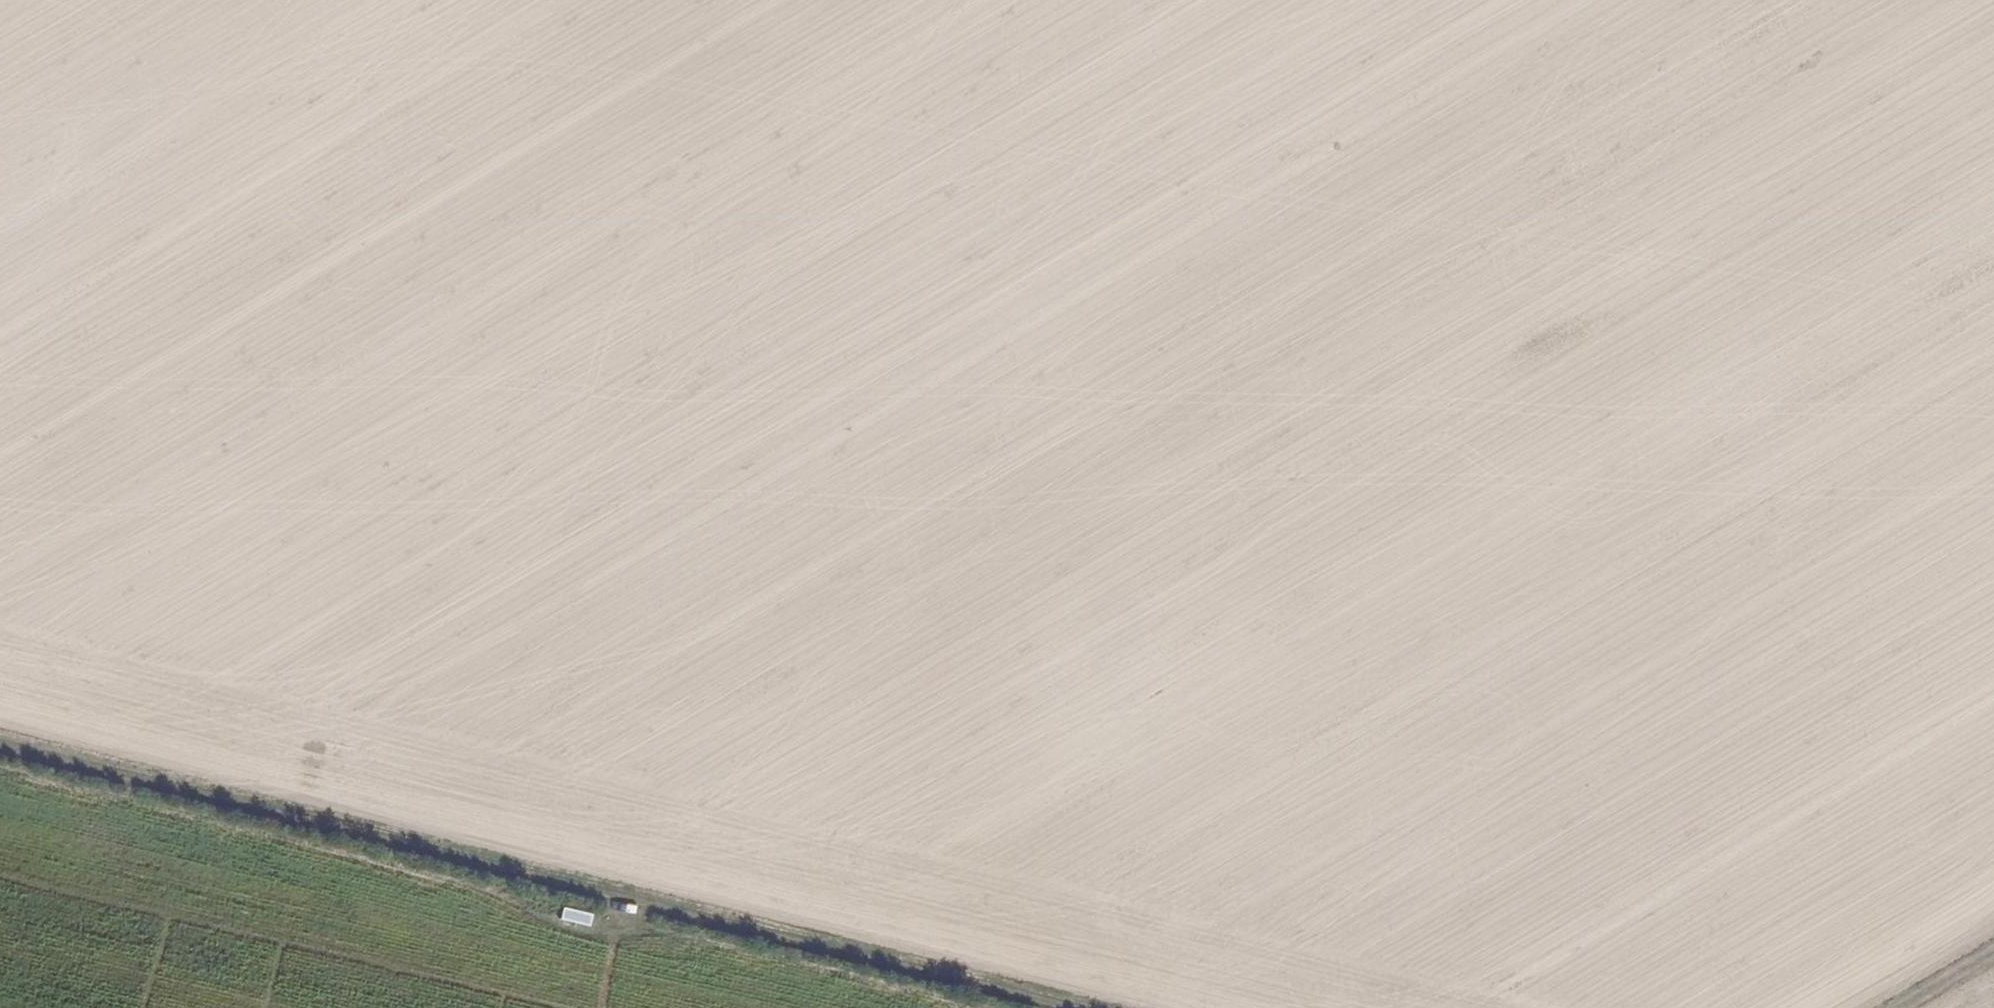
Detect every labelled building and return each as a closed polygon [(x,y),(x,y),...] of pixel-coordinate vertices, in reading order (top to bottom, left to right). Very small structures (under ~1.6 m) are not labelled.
[(564,908),(561,921),(592,928),(595,915),(564,908)]
